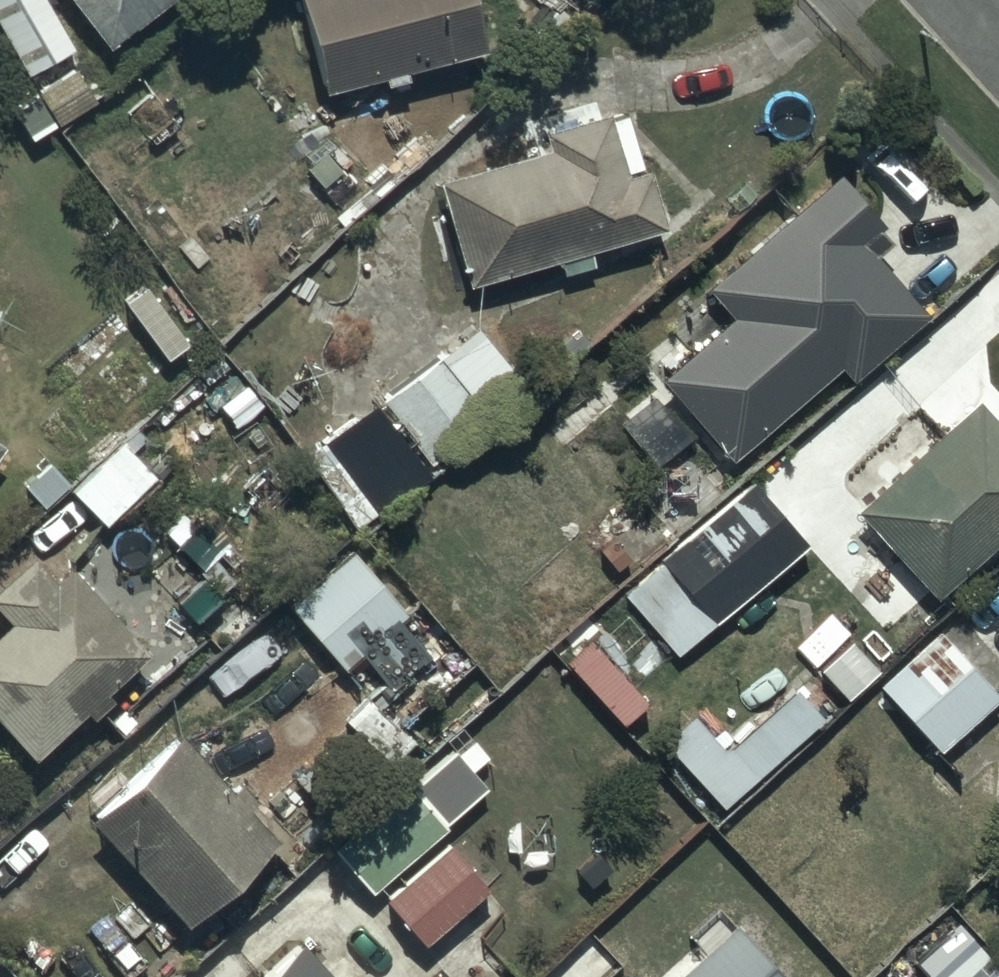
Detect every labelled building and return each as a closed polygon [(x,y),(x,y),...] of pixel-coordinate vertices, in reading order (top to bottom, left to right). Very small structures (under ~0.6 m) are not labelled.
[(23,72),(76,45),(53,0),(0,0),(0,27),(23,72)] [(112,41),(164,0),(79,0),(112,41)] [(321,82),(379,68),(381,78),(401,73),(398,64),(485,42),(474,0),(300,0),(321,82)] [(546,142),(432,172),(460,280),(559,253),(564,271),(594,263),(589,242),(668,221),(652,160),(641,163),(625,103),(542,125),(546,142)] [(723,311),(656,370),(728,452),(834,358),(849,375),(924,308),(861,237),(882,218),(838,168),(703,288),(723,311)] [(527,396),(471,322),(374,394),(391,416),(371,432),(353,408),(321,433),(377,508),(527,396)] [(720,805),(945,599),(938,591),(998,529),(998,419),(970,391),(851,511),(917,576),(795,687),(791,682),(722,744),(688,706),(657,734),(720,805)] [(146,434),(131,419),(66,483),(102,519),(151,471),(130,449),(146,434)] [(808,584),(781,554),(805,533),(752,472),(657,556),(659,559),(623,591),(674,649),(732,598),(758,627),(808,584)] [(349,543),(286,598),(343,663),(406,608),(349,543)] [(0,610),(0,723),(25,750),(77,702),(86,712),(107,693),(98,682),(143,641),(68,559),(52,574),(31,551),(0,580),(0,609),(0,610)] [(936,626),(876,680),(936,746),(996,692),(936,626)] [(181,731),(94,812),(185,916),(276,836),(250,805),(257,799),(238,777),(228,785),(181,731)] [(324,835),(369,883),(488,779),(456,742),(414,779),(402,766),(324,835)] [(446,837),(381,891),(423,940),(487,887),(446,837)] [(687,976),(788,976),(740,927),(687,976)] [(242,976),(332,976),(289,932),(242,976)]
